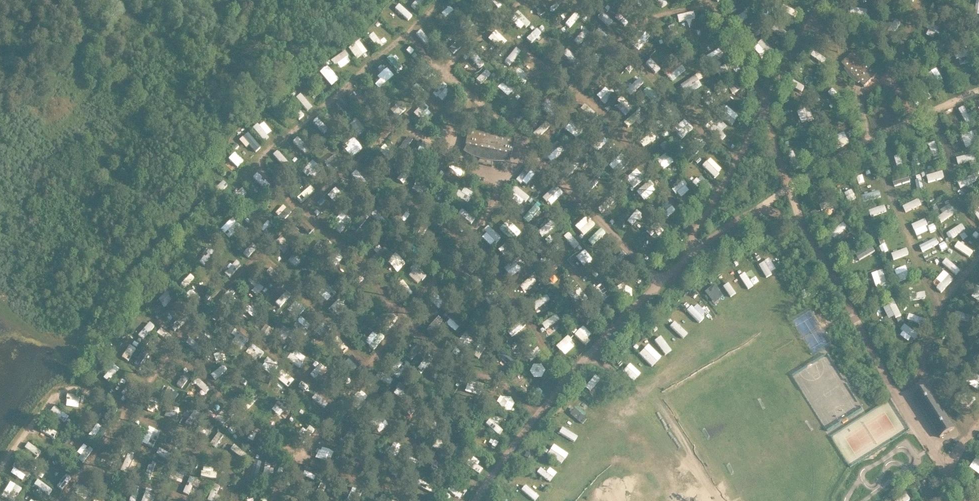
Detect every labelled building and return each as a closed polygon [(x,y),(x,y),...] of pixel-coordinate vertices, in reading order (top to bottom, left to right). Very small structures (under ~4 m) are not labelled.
[(853,78),(863,88),(875,75),(853,52),(840,65),(850,74),(849,75),(852,79),(853,78)] [(478,152),(493,155),(509,159),(512,141),(466,131),(463,149),(478,152)] [(479,158),(476,164),(490,167),(490,161),(479,158)] [(912,396),(938,439),(953,429),(927,387),(912,396)]
